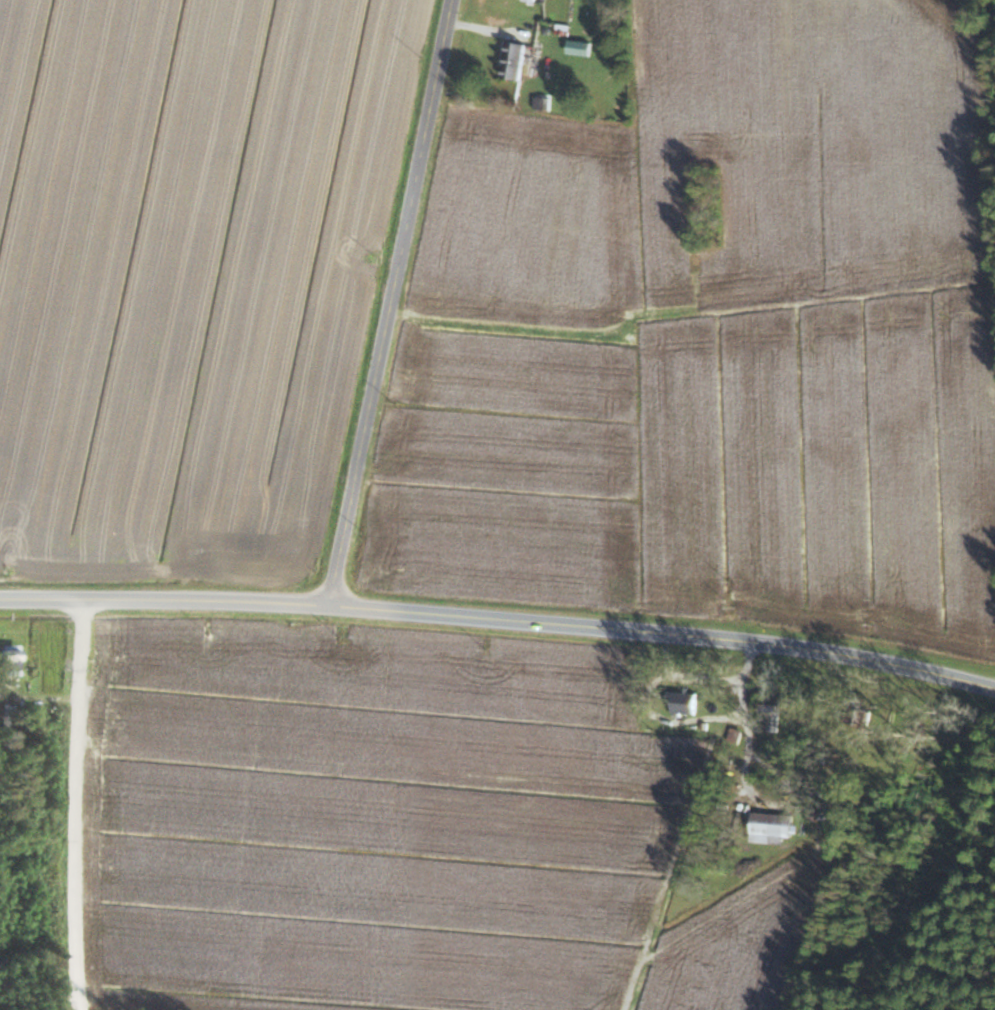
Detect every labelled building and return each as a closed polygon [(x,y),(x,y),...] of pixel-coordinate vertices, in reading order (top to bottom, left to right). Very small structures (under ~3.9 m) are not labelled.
[(527,44),(509,41),(504,77),(522,79),(527,44)] [(1,676),(19,676),(19,645),(1,645),(1,676)] [(672,714),(698,714),(698,692),(672,692),(672,714)] [(8,731),(10,709),(3,709),(1,730),(8,731)] [(752,843),(784,844),(784,837),(793,837),(794,815),(753,813),(752,843)]
